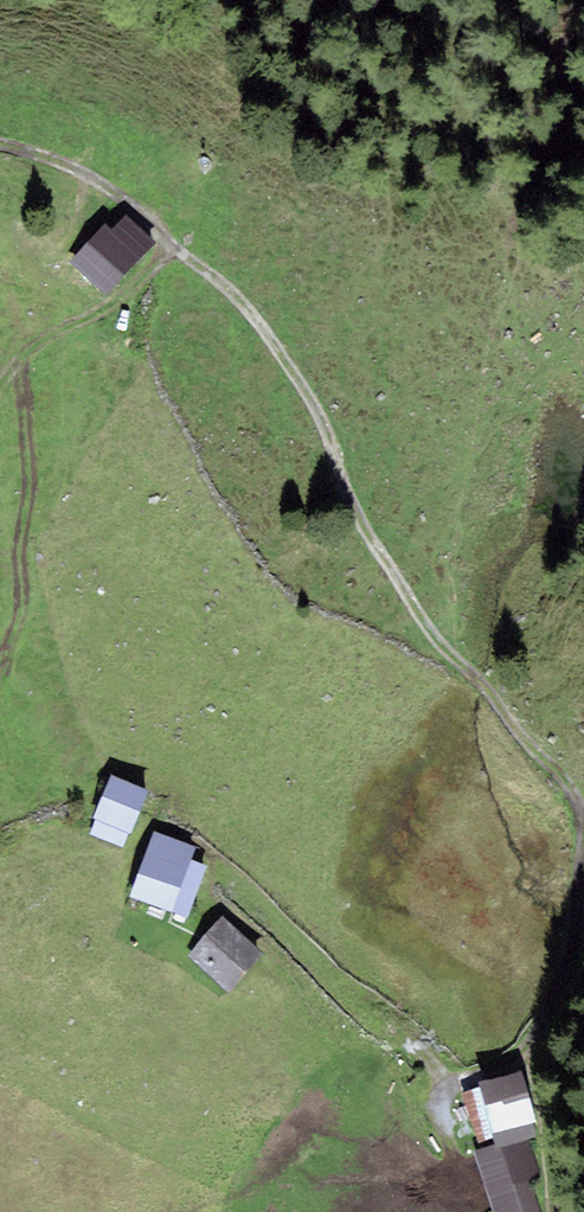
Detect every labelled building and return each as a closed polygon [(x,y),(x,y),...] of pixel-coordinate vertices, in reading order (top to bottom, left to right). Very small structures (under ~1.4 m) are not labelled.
[(105,296),(154,243),(125,216),(113,230),(105,222),(68,261),(105,296)] [(93,819),(95,820),(89,835),(123,848),(128,833),(131,834),(149,790),(111,775),(93,819)] [(196,847),(154,831),(129,897),(171,913),(186,918),(207,865),(191,860),(196,847)] [(263,953),(223,916),(187,955),(227,992),(263,953)] [(520,1070),(480,1083),(482,1089),(464,1094),(481,1148),(495,1144),(496,1148),(528,1137),(535,1135),(531,1124),(536,1122),(520,1070)] [(528,1137),(496,1148),(495,1144),(481,1148),(475,1151),(494,1211),(540,1211),(528,1175),(539,1172),(528,1137)]
